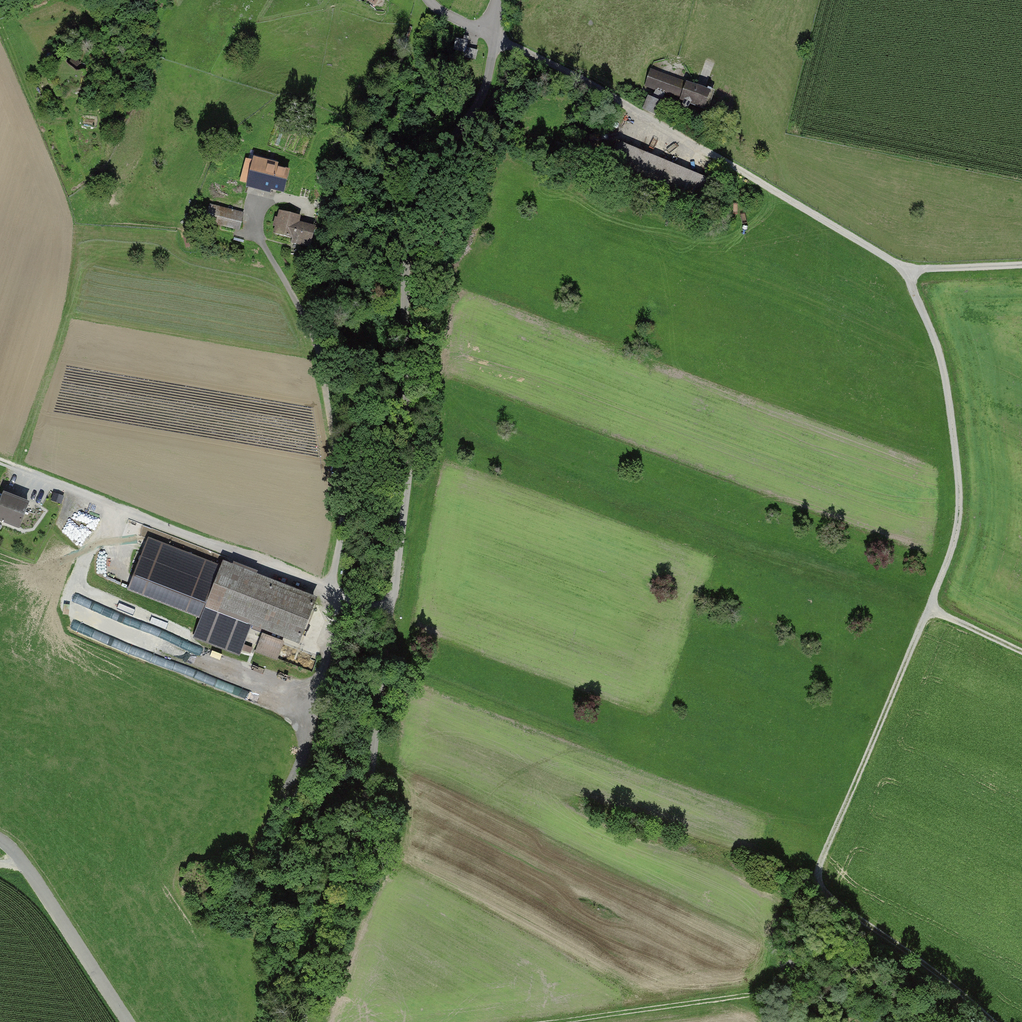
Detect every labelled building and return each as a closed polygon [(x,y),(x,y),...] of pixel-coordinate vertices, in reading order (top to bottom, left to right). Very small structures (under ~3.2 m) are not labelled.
[(472,48),(474,42),(472,42),(468,40),(469,38),(470,35),(465,33),(462,44),(472,48)] [(712,89),(649,65),(642,85),(689,103),(705,109),(712,89)] [(644,108),(655,114),(662,102),(650,96),(644,108)] [(706,183),(618,146),(613,155),(643,177),(698,201),(706,183)] [(286,170),(247,161),(241,189),(279,198),(286,170)] [(210,206),(206,225),(239,231),(243,213),(210,206)] [(274,213),(268,240),(308,249),(314,222),(274,213)] [(4,487),(0,496),(0,517),(20,524),(30,496),(4,487)] [(70,500),(61,527),(75,532),(85,505),(70,500)] [(218,562),(146,534),(125,587),(197,615),(218,562)] [(318,594),(222,558),(193,636),(240,654),(252,621),(301,640),(318,594)] [(263,632),(256,651),(279,659),(286,640),(263,632)]
